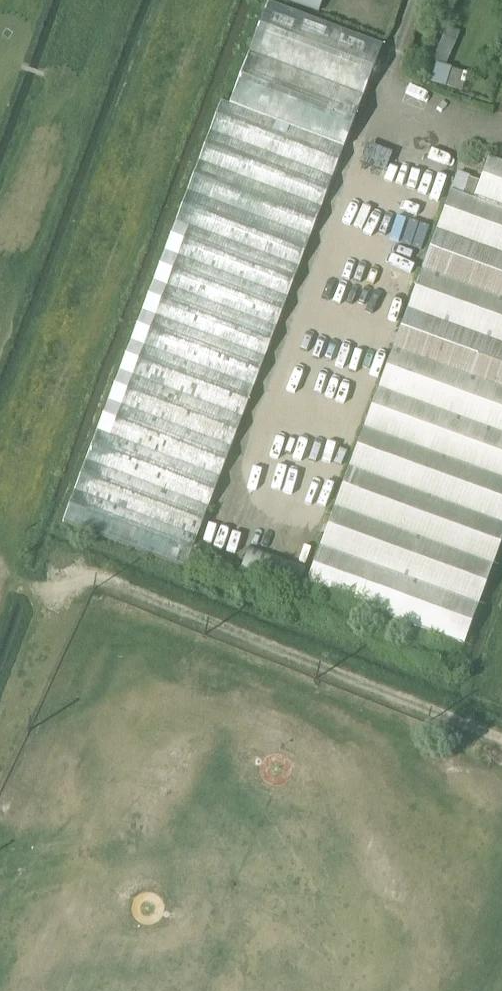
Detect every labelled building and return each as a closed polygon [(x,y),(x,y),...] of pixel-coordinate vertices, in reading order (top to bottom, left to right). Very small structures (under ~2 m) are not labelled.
[(287,3),(316,14),(321,0),(288,0),(287,3)] [(228,107),(220,104),(65,521),(186,567),(341,149),(380,46),(266,4),(228,107)] [(467,74),(451,69),(446,67),(455,42),(442,37),(432,62),(436,64),(429,83),(461,93),(467,74)] [(456,173),(303,586),(462,644),(501,536),(501,167),(486,161),(477,183),(470,180),(471,178),(456,173)] [(239,573),(294,594),(304,568),(249,547),(239,573)]
